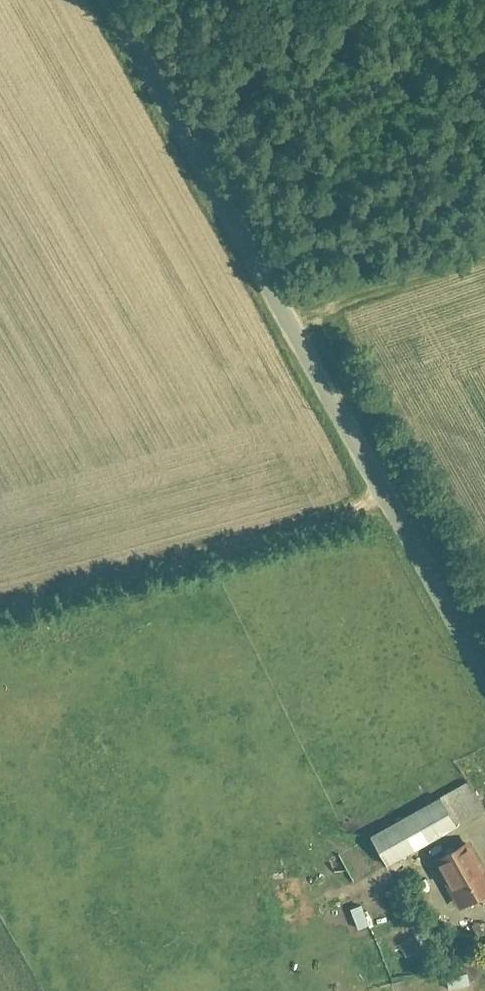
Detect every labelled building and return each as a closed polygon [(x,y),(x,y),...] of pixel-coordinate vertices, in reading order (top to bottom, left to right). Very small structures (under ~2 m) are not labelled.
[(355,844),(371,873),(484,812),(469,783),(355,844)] [(456,907),(484,893),(484,875),(471,847),(435,865),(456,907)] [(379,901),(354,909),(359,926),(384,919),(379,901)]
